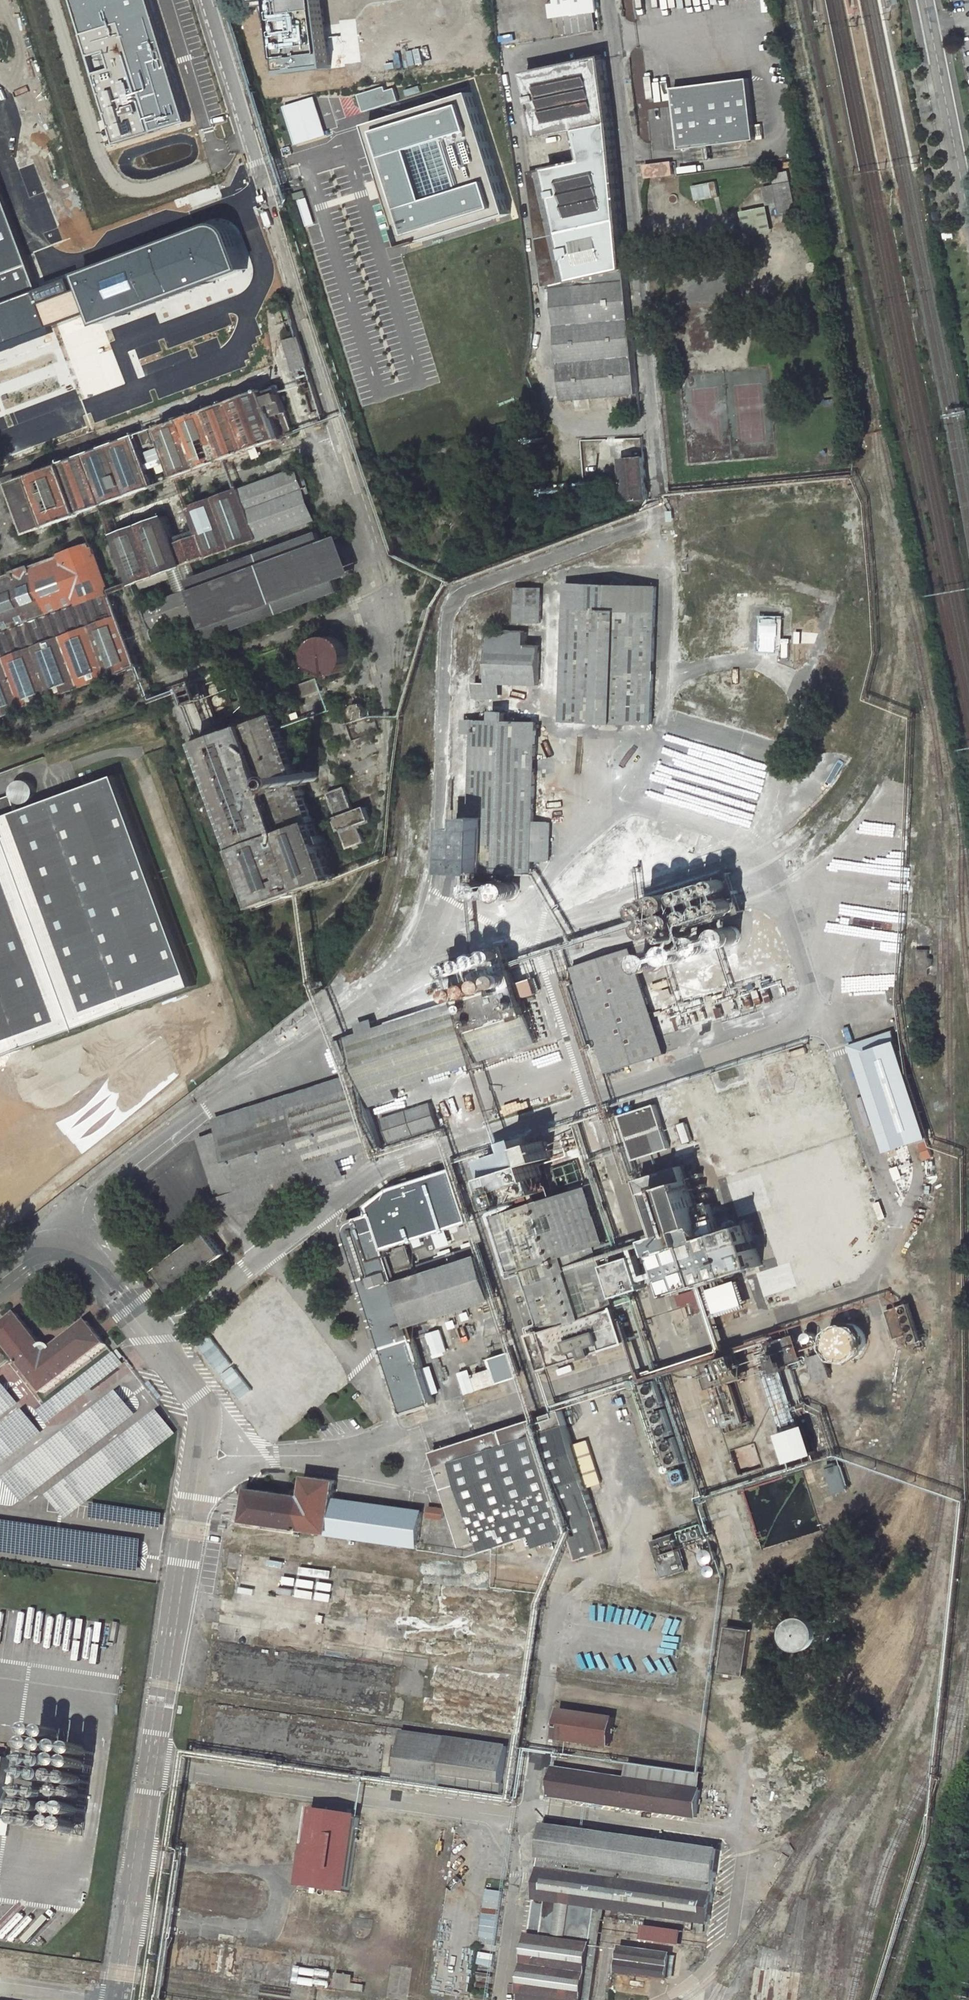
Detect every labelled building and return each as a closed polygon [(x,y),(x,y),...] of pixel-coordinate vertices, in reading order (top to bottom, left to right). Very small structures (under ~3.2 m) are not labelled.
[(280,74),(328,70),(319,0),(271,0),(280,74)] [(601,0),(558,0),(560,15),(602,9),(601,0)] [(570,17),(570,33),(596,31),(595,15),(570,17)] [(556,169),(579,278),(583,277),(585,286),(631,277),(628,244),(615,111),(608,61),(535,76),(549,138),(585,133),(591,161),(556,169)] [(750,77),(675,87),(683,148),(759,138),(750,77)] [(461,93),(356,125),(390,228),(386,230),(391,247),(398,245),(499,214),(461,93)] [(313,96),(280,106),(291,146),(326,135),(313,96)] [(674,163),(647,166),(648,177),(675,174),(674,163)] [(583,277),(579,278),(556,169),(538,172),(562,282),(557,283),(559,311),(587,308),(585,286),(583,277)] [(788,171),(773,173),(778,213),(793,211),(788,171)] [(716,181),(692,185),(695,201),(719,196),(716,181)] [(766,203),(741,206),(744,231),(769,228),(766,203)] [(46,334),(30,289),(0,206),(0,351),(46,334)] [(334,316),(350,312),(321,210),(305,214),(334,316)] [(246,289),(250,282),(253,273),(253,266),(248,253),(242,236),(237,227),(229,221),(222,219),(214,221),(68,275),(32,288),(30,289),(46,334),(0,351),(0,418),(10,414),(75,389),(80,401),(126,384),(116,341),(111,329),(155,312),(160,324),(230,298),(241,294),(246,289)] [(559,311),(565,398),(572,399),(642,392),(631,277),(585,286),(587,308),(559,311)] [(277,307),(287,341),(297,337),(287,304),(277,307)] [(168,480),(282,439),(280,434),(290,430),(284,413),(286,413),(277,389),(266,393),(265,390),(150,432),(168,480)] [(148,448),(142,435),(135,438),(140,451),(148,448)] [(127,441),(4,485),(23,533),(108,502),(144,489),(127,441)] [(652,499),(648,458),(624,459),(626,500),(652,499)] [(234,488),(252,538),(312,516),(302,487),(257,504),(250,487),(296,470),(294,466),(234,488)] [(296,470),(250,487),(257,504),(302,487),(296,470)] [(196,528),(206,555),(252,538),(234,488),(188,505),(196,528)] [(117,532),(134,581),(137,580),(181,564),(172,537),(164,515),(117,532)] [(172,537),(181,564),(206,555),(196,528),(172,537)] [(317,533),(191,579),(194,589),(145,608),(154,630),(203,612),(212,637),(337,591),(334,582),(320,543),(317,533)] [(320,543),(334,582),(350,575),(337,538),(320,543)] [(111,594),(92,542),(0,576),(0,634),(111,594)] [(140,587),(184,571),(181,564),(137,580),(140,587)] [(655,727),(661,591),(572,587),(567,722),(655,727)] [(522,590),(521,622),(546,623),(547,591),(522,590)] [(0,634),(0,661),(119,618),(111,594),(0,634)] [(137,665),(119,618),(0,661),(0,715),(137,665)] [(769,625),(765,625),(764,655),(768,656),(768,658),(775,658),(775,656),(779,656),(781,626),(777,626),(777,623),(769,623),(769,625)] [(534,634),(497,632),(495,672),(488,672),(488,683),(482,683),(481,701),(506,702),(508,685),(542,687),(544,646),(533,646),(534,634)] [(173,650),(169,637),(157,642),(161,655),(173,650)] [(316,637),(313,671),(347,674),(350,640),(316,637)] [(316,677),(295,686),(299,697),(321,688),(316,677)] [(199,683),(184,689),(190,703),(204,698),(199,683)] [(197,741),(258,906),(332,876),(273,713),(197,741)] [(483,725),(480,812),(493,813),(493,822),(479,821),(479,830),(462,830),(460,873),(486,875),(486,884),(520,885),(520,876),(537,877),(538,862),(558,864),(560,827),(540,825),(544,749),(545,727),(516,726),(517,715),(500,714),(500,726),(483,725)] [(196,986),(119,775),(19,811),(13,795),(0,800),(0,1058),(196,986)] [(366,838),(360,822),(375,816),(370,803),(355,809),(347,785),(330,791),(349,844),(366,838)] [(479,821),(493,822),(493,813),(480,812),(479,821)] [(665,937),(756,906),(742,865),(651,896),(665,937)] [(483,899),(485,901),(486,902),(488,903),(491,905),(494,905),(499,903),(501,901),(503,898),(503,895),(503,893),(502,890),(500,887),(497,885),(494,884),(493,884),(489,885),(486,887),(485,888),(483,890),(483,894),(483,895),(483,899)] [(513,888),(510,890),(509,891),(508,894),(507,896),(508,899),(508,901),(510,904),(513,906),(516,907),(519,907),(522,906),(525,904),(526,903),(528,900),(528,897),(528,895),(527,892),(526,891),(524,888),(522,887),(519,886),(516,886),(513,888)] [(735,947),(737,946),(739,946),(741,943),(742,941),(744,938),(744,934),(743,932),(742,929),(739,927),(736,925),(732,924),(730,925),(727,926),(724,928),(722,931),(721,933),(721,937),(721,939),(723,942),(725,945),(728,947),(732,947),(735,947)] [(706,955),(710,955),(711,954),(714,952),(716,950),(718,946),(718,945),(717,941),(716,938),(714,937),(712,935),(708,934),(705,934),(703,934),(700,936),(699,937),(697,940),(696,944),(696,945),(697,949),(699,952),(700,953),(703,955),(706,955)] [(677,943),(675,945),(674,946),(673,948),(672,951),(672,955),(673,958),(676,961),(677,962),(681,963),(684,963),(688,962),(689,961),(692,959),(693,956),(694,952),(694,951),(693,947),(691,944),(688,942),(686,942),(683,941),(681,941),(677,943)] [(465,1003),(348,1039),(355,1060),(364,1089),(223,1134),(213,1137),(223,1167),(233,1164),(243,1194),(323,1168),(383,1149),(368,1099),(543,1044),(529,998),(543,994),(538,979),(524,984),(512,945),(453,963),(465,1003)] [(661,951),(658,949),(657,949),(653,949),(650,950),(648,951),(646,954),(645,955),(644,959),(645,962),(645,964),(647,967),(650,969),(653,970),(656,970),(660,969),(661,968),(664,966),(665,963),(666,960),(666,958),(665,955),(664,953),(661,951)] [(582,986),(600,1044),(610,1075),(666,1057),(632,952),(576,969),(582,986)] [(600,1044),(582,986),(570,989),(588,1048),(600,1044)] [(930,1137),(897,1033),(854,1047),(886,1152),(930,1137)] [(346,1081),(220,1122),(223,1134),(364,1089),(355,1060),(348,1039),(334,1044),(346,1081)] [(0,1059),(0,1073),(3,1080),(38,1068),(31,1048),(0,1059)] [(623,1120),(636,1163),(662,1153),(673,1149),(669,1141),(679,1138),(675,1129),(668,1132),(660,1107),(623,1120)] [(392,1150),(441,1132),(433,1109),(383,1127),(392,1150)] [(695,1143),(688,1122),(680,1125),(687,1146),(695,1143)] [(323,1168),(243,1194),(233,1164),(223,1167),(213,1137),(204,1140),(224,1200),(237,1215),(328,1185),(323,1168)] [(521,1152),(480,1164),(490,1199),(504,1195),(508,1207),(549,1194),(540,1166),(554,1161),(551,1142),(534,1147),(532,1140),(519,1145),(521,1152)] [(930,1146),(923,1148),(927,1159),(934,1157),(930,1146)] [(551,1173),(558,1194),(583,1186),(577,1165),(551,1173)] [(643,1182),(679,1293),(762,1266),(749,1226),(723,1234),(713,1206),(700,1211),(685,1168),(643,1182)] [(346,1239),(402,1416),(434,1406),(432,1398),(425,1374),(411,1328),(493,1302),(478,1260),(416,1280),(413,1268),(396,1273),(400,1285),(396,1286),(385,1253),(468,1226),(451,1175),(398,1193),(373,1209),(376,1216),(353,1224),(350,1226),(347,1230),(346,1234),(346,1239)] [(492,1219),(516,1287),(529,1283),(544,1332),(534,1335),(544,1369),(624,1342),(595,1246),(600,1245),(583,1191),(492,1219)] [(208,1231),(157,1271),(173,1293),(225,1251),(208,1231)] [(476,1232),(465,1236),(467,1242),(478,1238),(476,1232)] [(410,1264),(406,1251),(390,1258),(393,1269),(410,1264)] [(474,1251),(458,1256),(460,1263),(476,1258),(474,1251)] [(452,1258),(418,1269),(420,1276),(455,1265),(452,1258)] [(720,1316),(747,1307),(739,1284),(712,1293),(720,1316)] [(344,1376),(272,1285),(194,1345),(265,1435),(344,1376)] [(909,1311),(894,1316),(903,1343),(918,1338),(909,1311)] [(40,1394),(102,1346),(86,1323),(51,1350),(46,1346),(40,1347),(16,1315),(0,1327),(0,1342),(40,1394)] [(845,1352),(847,1357),(849,1360),(853,1363),(858,1365),(864,1365),(867,1365),(872,1363),(876,1359),(877,1356),(879,1351),(879,1346),(877,1340),(876,1338),(874,1336),(869,1333),(864,1331),(859,1331),(856,1332),(851,1335),(847,1339),(846,1341),(845,1347),(845,1352)] [(430,1338),(437,1359),(449,1355),(442,1334),(430,1338)] [(799,1336),(759,1350),(795,1459),(817,1452),(804,1414),(798,1417),(782,1372),(808,1364),(799,1336)] [(821,1346),(822,1345),(823,1344),(824,1343),(824,1341),(823,1339),(822,1338),(820,1337),(818,1337),(816,1339),(815,1341),(815,1344),(816,1345),(818,1346),(819,1346),(821,1346)] [(480,1393),(517,1380),(509,1355),(489,1361),(493,1373),(475,1379),(480,1393)] [(704,1368),(727,1437),(751,1428),(737,1386),(751,1382),(741,1355),(704,1368)] [(819,1363),(826,1386),(839,1381),(832,1359),(819,1363)] [(438,1395),(431,1372),(425,1374),(432,1398),(438,1395)] [(666,1485),(701,1476),(673,1373),(638,1382),(666,1485)] [(462,1383),(467,1398),(475,1395),(471,1380),(462,1383)] [(0,1411),(0,1425),(18,1414),(11,1404),(0,1411)] [(563,1414),(435,1456),(465,1553),(477,1548),(482,1560),(534,1541),(538,1554),(574,1541),(571,1529),(577,1527),(583,1541),(575,1544),(581,1562),(609,1552),(589,1491),(603,1486),(589,1444),(575,1448),(563,1414)] [(843,1461),(828,1464),(834,1494),(849,1491),(843,1461)] [(248,1489),(243,1524),(298,1532),(298,1527),(326,1531),(326,1532),(414,1545),(419,1513),(331,1500),(333,1480),(305,1476),(303,1491),(293,1490),(292,1495),(248,1489)] [(426,1507),(424,1517),(439,1519),(441,1509),(426,1507)] [(653,1540),(665,1578),(688,1570),(676,1532),(653,1540)] [(793,1629),(793,1632),(793,1635),(794,1641),(795,1643),(799,1648),(804,1651),(807,1651),(813,1652),(818,1650),(823,1647),(825,1645),(828,1640),(829,1634),(829,1631),(828,1628),(825,1623),(823,1621),(819,1617),(813,1616),(810,1615),(804,1617),(799,1619),(795,1624),(793,1629)] [(723,1626),(717,1670),(742,1673),(749,1630),(723,1626)] [(610,1721),(558,1713),(555,1741),(606,1749),(610,1721)] [(394,1778),(465,1789),(467,1775),(478,1777),(476,1790),(487,1792),(488,1778),(499,1779),(505,1744),(402,1730),(394,1778)] [(11,1759),(0,1758),(0,1822),(2,1823),(11,1759)] [(701,1773),(626,1764),(623,1780),(699,1790),(701,1773)] [(699,1790),(623,1780),(601,1777),(553,1770),(549,1799),(695,1820),(699,1790)] [(467,1775),(465,1789),(476,1790),(478,1777),(467,1775)] [(497,1793),(499,1779),(488,1778),(487,1792),(497,1793)] [(348,1893),(358,1815),(311,1808),(300,1887),(348,1893)] [(605,1908),(707,1922),(716,1848),(545,1825),(519,1999),(584,1999),(588,1974),(597,1975),(599,1954),(591,1952),(597,1907),(605,1908)] [(597,1907),(591,1952),(599,1954),(605,1908),(597,1907)] [(643,1924),(641,1937),(679,1941),(680,1929),(643,1924)] [(615,1970),(667,1977),(671,1953),(620,1947),(615,1970)] [(749,1999),(795,1999),(800,1970),(754,1964),(749,1999)] [(336,1971),(335,1986),(357,1988),(357,1981),(351,1980),(351,1973),(336,1971)] [(584,1999),(594,1999),(597,1975),(588,1974),(584,1999)] [(357,1988),(366,1990),(367,1983),(357,1981),(357,1988)]
